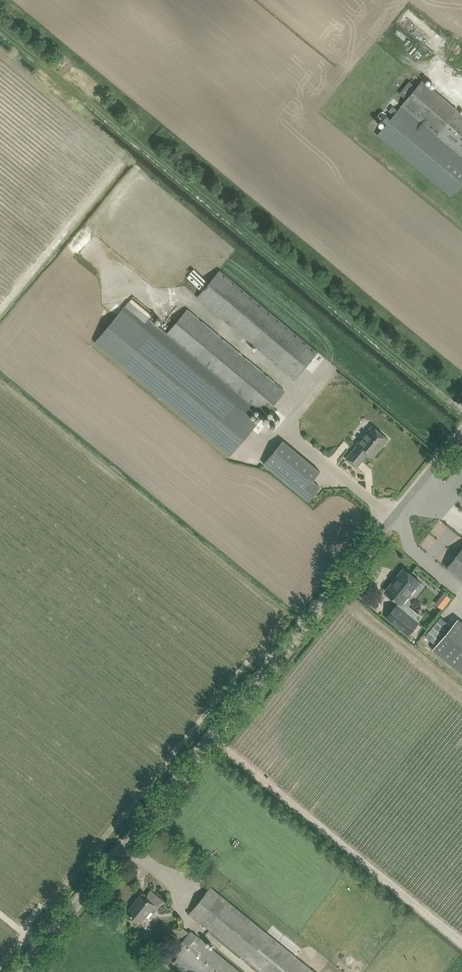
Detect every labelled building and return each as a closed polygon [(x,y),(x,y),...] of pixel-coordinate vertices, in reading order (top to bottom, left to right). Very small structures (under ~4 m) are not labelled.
[(422,81),(417,86),(407,99),(401,106),(398,109),(393,105),(389,110),(393,114),(391,117),(387,114),(386,115),(382,111),(378,115),(383,119),(387,122),(382,128),(377,134),(451,195),(461,182),(461,114),(422,81)] [(318,351),(221,270),(199,295),(296,377),(318,351)] [(115,318),(96,341),(232,455),(258,423),(250,417),(257,408),(167,333),(149,317),(153,312),(134,296),(130,301),(129,301),(122,310),(117,315),(115,318)] [(188,308),(167,333),(257,408),(265,414),(285,390),(278,384),(188,308)] [(383,446),(388,439),(373,425),(357,444),(360,447),(355,452),(353,450),(347,458),(357,466),(368,453),(371,456),(373,457),(383,446)] [(284,440),(265,463),(310,500),(321,486),(314,480),(322,470),(284,440)] [(419,544),(427,551),(449,527),(441,519),(419,544)] [(448,566),(461,578),(461,548),(448,566)] [(402,603),(420,581),(404,568),(386,591),(402,603)] [(419,622),(397,604),(387,617),(409,634),(419,622)] [(313,970),(211,886),(190,911),(264,971),(312,971),(313,970)] [(158,908),(164,900),(151,890),(145,897),(142,894),(137,900),(137,901),(129,911),(141,921),(154,905),(158,908)] [(170,945),(175,950),(174,952),(179,956),(175,962),(188,971),(242,971),(191,930),(189,932),(180,925),(172,934),(176,937),(170,945)]
